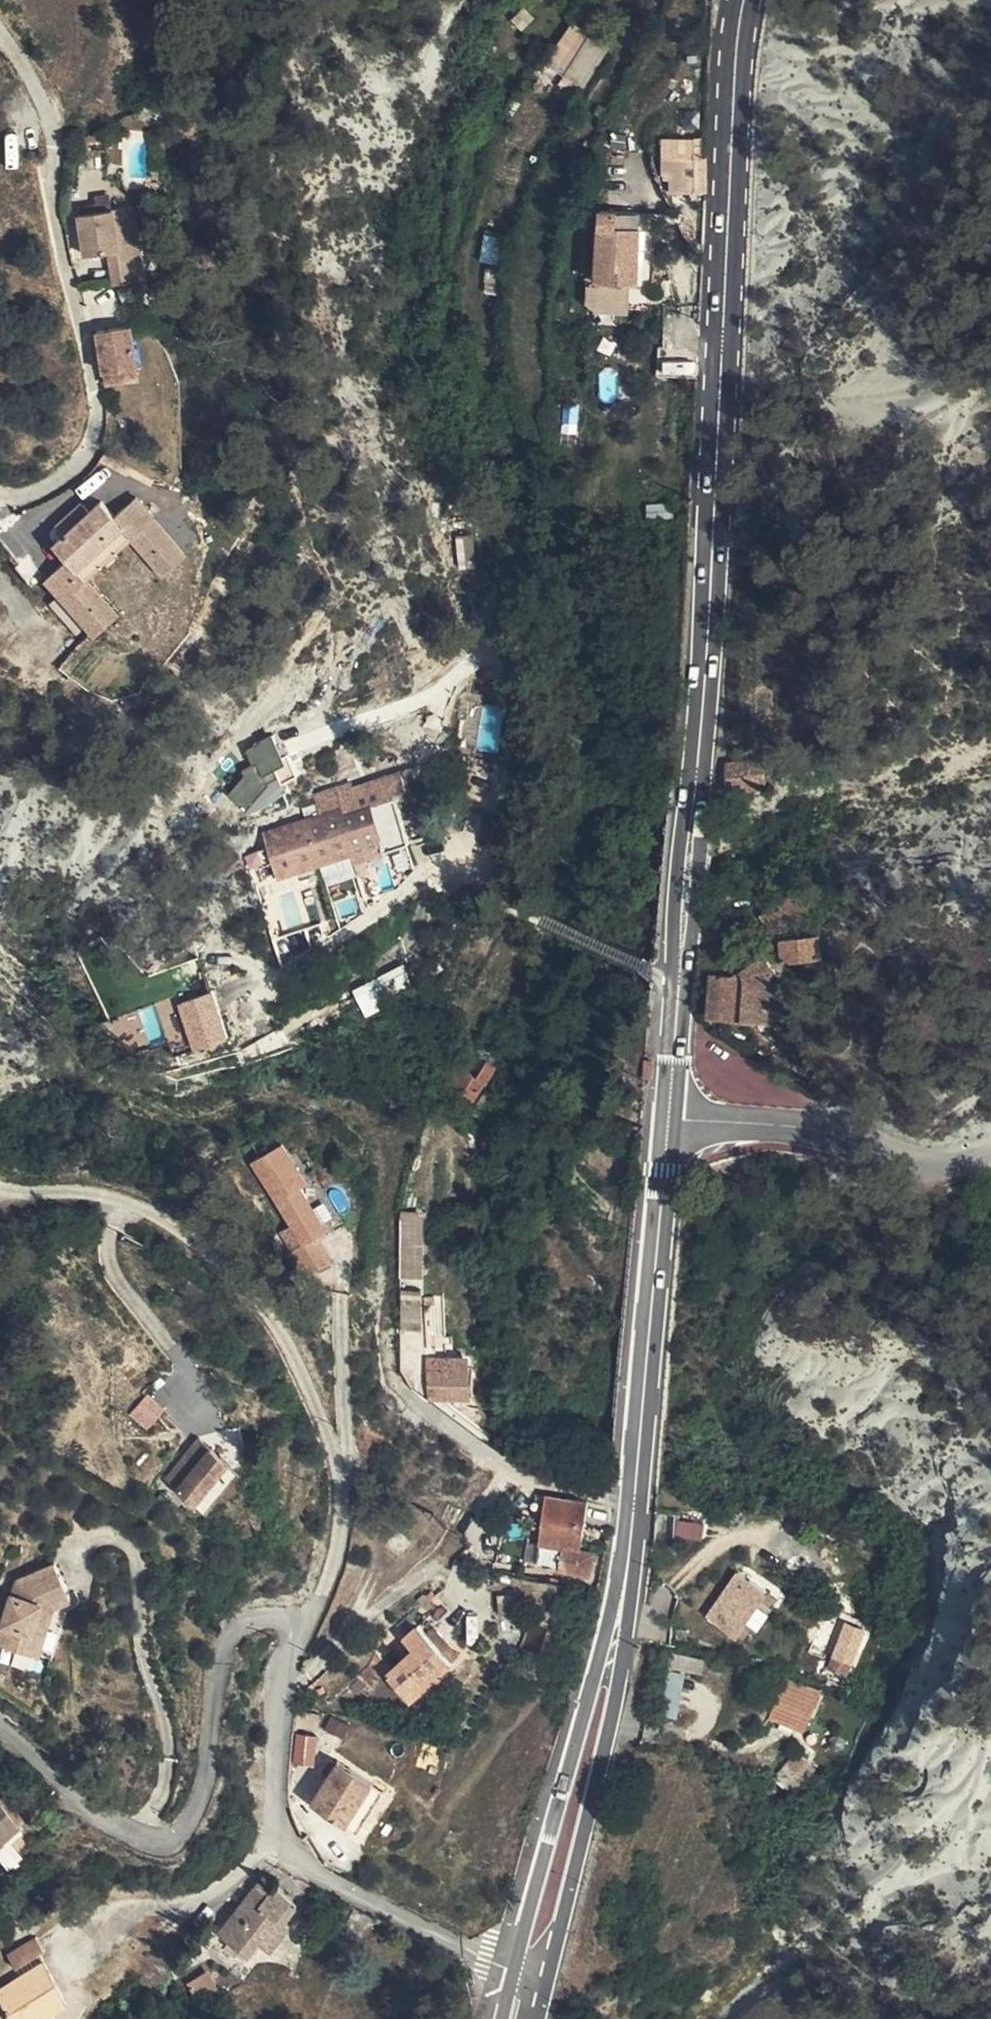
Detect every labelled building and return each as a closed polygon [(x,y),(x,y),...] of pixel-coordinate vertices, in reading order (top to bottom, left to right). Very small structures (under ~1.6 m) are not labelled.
[(542,67),(583,90),(608,48),(567,25),(542,67)] [(707,191),(708,159),(691,158),(690,190),(707,191)] [(666,216),(681,209),(671,186),(656,194),(666,216)] [(599,275),(639,279),(644,222),(653,223),(654,210),(605,204),(599,275)] [(116,225),(117,233),(150,233),(149,217),(133,217),(134,225),(116,225)] [(150,233),(117,233),(118,273),(151,271),(150,233)] [(112,371),(145,364),(134,323),(101,331),(112,371)] [(148,376),(145,364),(112,371),(115,384),(148,376)] [(561,434),(577,435),(578,406),(562,405),(561,434)] [(158,546),(153,552),(169,564),(187,538),(123,497),(107,521),(90,509),(54,561),(69,573),(53,597),(119,641),(136,616),(119,605),(114,612),(75,588),(122,520),(158,546)] [(127,534),(153,552),(158,546),(122,520),(75,588),(114,612),(119,605),(92,588),(127,534)] [(473,535),(454,536),(457,570),(476,569),(473,535)] [(229,785),(241,811),(295,786),(272,736),(243,749),(254,773),(229,785)] [(732,778),(768,776),(766,750),(731,752),(732,778)] [(409,774),(412,773),(403,761),(393,765),(408,786),(414,783),(409,774)] [(401,788),(408,786),(393,765),(351,783),(349,777),(312,792),(318,811),(263,834),(279,876),(351,843),(356,858),(416,834),(401,788)] [(790,889),(759,914),(775,937),(807,911),(790,889)] [(810,937),(784,941),(786,960),(812,957),(810,937)] [(759,972),(766,970),(755,951),(731,970),(731,995),(758,997),(759,972)] [(350,992),(363,1016),(413,989),(400,965),(350,992)] [(709,968),(707,993),(731,995),(731,970),(709,968)] [(731,995),(707,993),(706,1012),(769,1019),(770,1011),(757,1008),(758,997),(731,995)] [(212,996),(178,1006),(192,1052),(226,1042),(212,996)] [(462,1068),(448,1083),(458,1092),(472,1077),(462,1068)] [(295,1238),(308,1229),(317,1223),(287,1181),(294,1177),(265,1137),(238,1160),(295,1238)] [(390,1284),(410,1284),(409,1226),(390,1227),(390,1284)] [(301,1271),(326,1255),(308,1229),(295,1238),(284,1246),(301,1271)] [(401,1300),(400,1314),(419,1314),(419,1300),(401,1300)] [(422,1366),(429,1409),(464,1403),(460,1372),(441,1374),(440,1365),(422,1366)] [(165,1409),(147,1395),(130,1416),(148,1430),(165,1409)] [(195,1506),(225,1469),(201,1448),(169,1484),(195,1506)] [(534,1527),(534,1503),(525,1503),(524,1527),(534,1527)] [(585,1531),(585,1505),(534,1503),(534,1527),(585,1531)] [(681,1542),(689,1544),(695,1519),(686,1517),(681,1542)] [(239,1541),(260,1532),(256,1520),(235,1526),(239,1541)] [(584,1556),(585,1531),(534,1527),(533,1552),(554,1554),(554,1575),(588,1578),(589,1556),(584,1556)] [(587,1591),(588,1578),(554,1575),(554,1554),(533,1552),(532,1567),(532,1586),(587,1591)] [(674,1561),(675,1552),(666,1552),(666,1561),(674,1561)] [(532,1586),(532,1567),(522,1567),(521,1586),(532,1586)] [(25,1658),(46,1604),(57,1599),(46,1569),(18,1579),(11,1596),(7,1595),(0,1614),(0,1649),(25,1658)] [(737,1572),(704,1618),(737,1641),(739,1637),(744,1640),(750,1632),(755,1636),(757,1632),(747,1624),(758,1609),(767,1615),(771,1610),(778,1601),(737,1572)] [(416,1654),(395,1679),(393,1682),(420,1705),(461,1656),(437,1635),(432,1642),(418,1629),(406,1644),(416,1654)] [(676,1645),(686,1646),(687,1634),(678,1634),(676,1645)] [(834,1663),(852,1669),(862,1641),(844,1635),(834,1663)] [(664,1671),(696,1680),(700,1664),(667,1656),(664,1671)] [(393,1682),(395,1679),(380,1664),(361,1685),(374,1697),(385,1685),(393,1682)] [(766,1728),(791,1736),(794,1722),(803,1725),(812,1695),(783,1687),(775,1716),(766,1728)] [(794,1722),(791,1736),(799,1738),(803,1725),(794,1722)] [(316,1737),(297,1735),(294,1765),(313,1767),(316,1737)] [(9,1764),(0,1752),(0,1771),(9,1764)] [(786,1780),(796,1756),(784,1778),(786,1780)] [(807,1762),(796,1756),(786,1780),(793,1786),(807,1762)] [(345,1767),(328,1790),(315,1808),(343,1830),(366,1799),(374,1790),(345,1767)] [(366,1799),(380,1811),(388,1801),(374,1790),(366,1799)] [(3,1800),(22,1824),(28,1818),(10,1795),(3,1800)] [(22,1824),(3,1800),(1,1796),(0,1796),(0,1855),(12,1870),(40,1848),(22,1824)] [(357,1841),(380,1811),(366,1799),(343,1830),(357,1841)] [(245,1919),(255,1927),(279,1897),(269,1889),(245,1919)] [(279,1897),(255,1927),(270,1940),(277,1945),(300,1916),(279,1897)] [(225,1945),(234,1954),(255,1927),(245,1919),(225,1945)] [(234,1954),(250,1967),(262,1953),(271,1961),(281,1949),(277,1945),(270,1940),(255,1927),(234,1954)] [(12,1967),(43,1954),(37,1938),(5,1950),(12,1967)] [(142,1986),(168,2002),(183,1976),(155,1960),(142,1986)] [(3,2018),(31,2018),(38,2016),(58,2007),(38,1965),(0,1982),(0,2013),(3,2018)] [(194,1998),(201,2011),(218,2001),(211,1987),(194,1998)]
